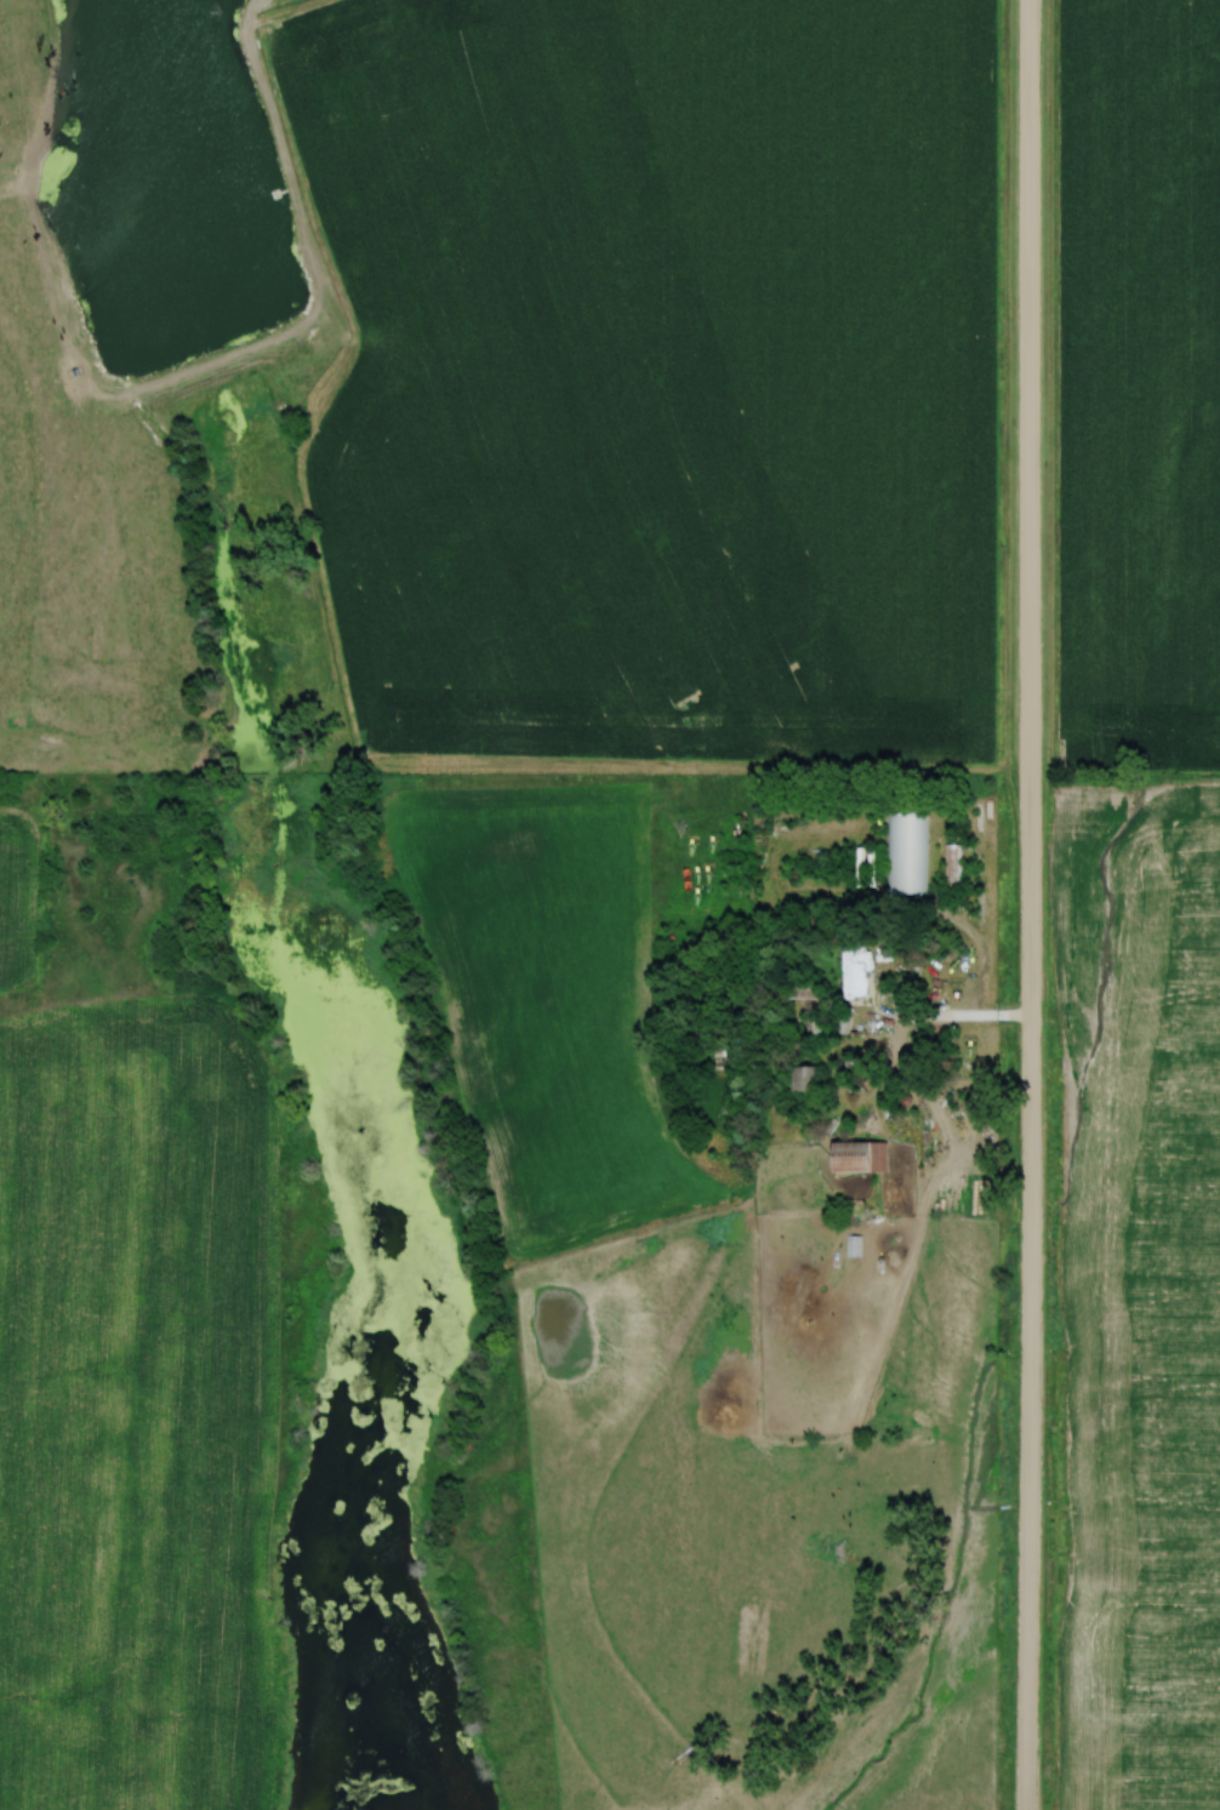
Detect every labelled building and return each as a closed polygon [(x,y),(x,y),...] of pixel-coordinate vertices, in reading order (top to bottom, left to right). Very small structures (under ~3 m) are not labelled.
[(886,812),(886,896),(926,896),(926,812),(886,812)] [(960,843),(943,843),(943,892),(960,892),(960,843)] [(843,945),(843,999),(869,999),(869,945),(843,945)] [(818,981),(786,981),(786,998),(818,998),(818,981)] [(887,1171),(887,1141),(834,1141),(834,1171),(887,1171)]
